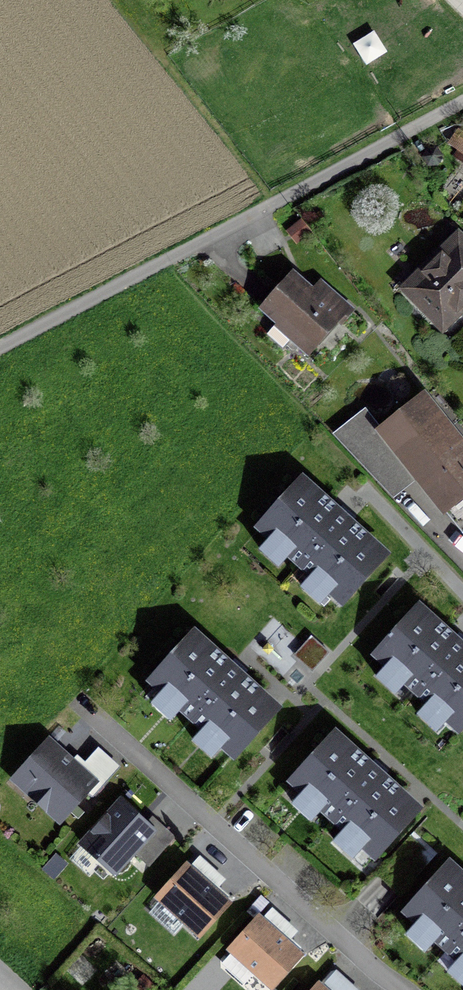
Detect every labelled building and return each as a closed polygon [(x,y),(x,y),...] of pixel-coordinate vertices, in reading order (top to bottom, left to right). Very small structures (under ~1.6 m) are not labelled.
[(407,287),(444,325),(462,306),(462,242),(458,237),(407,287)] [(295,276),(262,310),(308,354),(352,309),(337,295),(326,306),(295,276)] [(374,423),(448,508),(462,495),(462,442),(415,387),(374,423)] [(304,483),(265,528),(345,598),(384,553),(345,519),(304,483)] [(382,656),(461,727),(462,725),(462,649),(460,646),(422,612),(382,656)] [(193,636),(152,682),(234,755),(275,709),(234,673),(193,636)] [(311,636),(294,654),(311,671),(329,652),(311,636)] [(334,735),(292,782),(376,856),(417,810),(375,772),(334,735)] [(15,779),(68,823),(116,767),(95,749),(81,766),(50,739),(15,779)] [(113,874),(132,853),(149,868),(177,837),(128,793),(81,845),(113,874)] [(198,854),(158,901),(197,935),(238,888),(198,854)] [(407,912),(462,964),(462,876),(451,865),(407,912)] [(270,905),(217,965),(244,988),(257,974),(270,985),(310,940),(270,905)] [(312,989),(330,989),(320,981),(312,989)]
